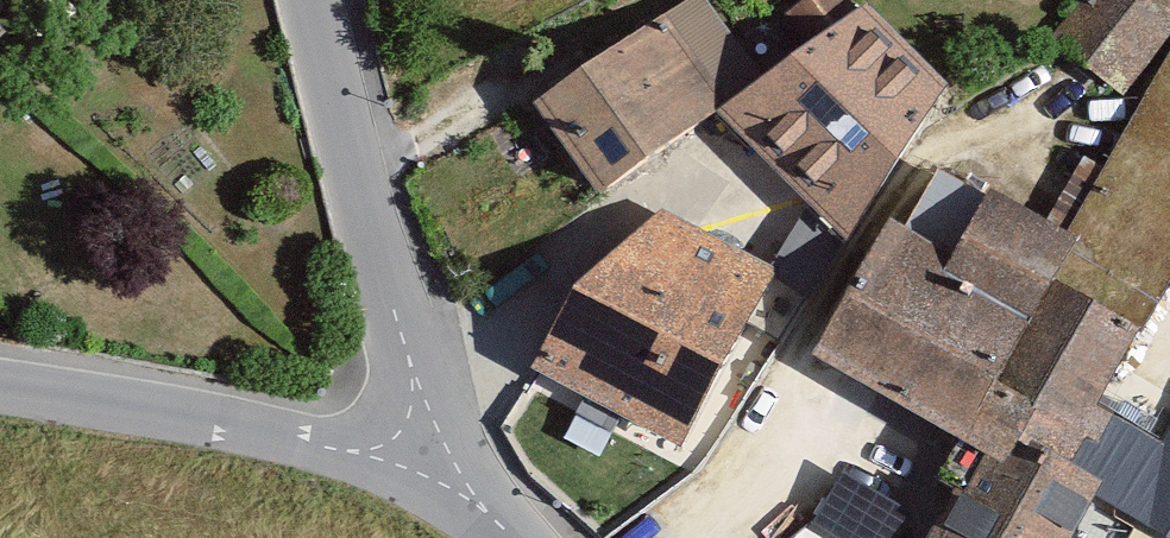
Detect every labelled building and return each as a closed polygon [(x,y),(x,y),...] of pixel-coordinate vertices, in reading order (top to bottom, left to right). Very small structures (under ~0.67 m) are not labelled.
[(811,35),(858,2),(857,0),(798,0),(790,5),(811,35)] [(1169,46),(1105,0),(1075,0),(1035,55),(1119,115),(1169,46)] [(698,1),(519,115),(579,208),(758,94),(698,1)] [(939,275),(880,243),(808,373),(986,470),(997,451),(1036,472),(1000,537),(1076,537),(1095,503),(1158,537),(1169,537),(1169,450),(1160,445),(1113,418),(1157,337),(1077,294),(1013,409),(992,398),(1074,250),(1064,244),(981,199),(939,275)] [(762,287),(653,228),(521,379),(668,459),(762,287)] [(1160,445),(1169,450),(1169,427),(1160,445)] [(828,483),(800,535),(804,537),(898,537),(906,524),(828,483)]
